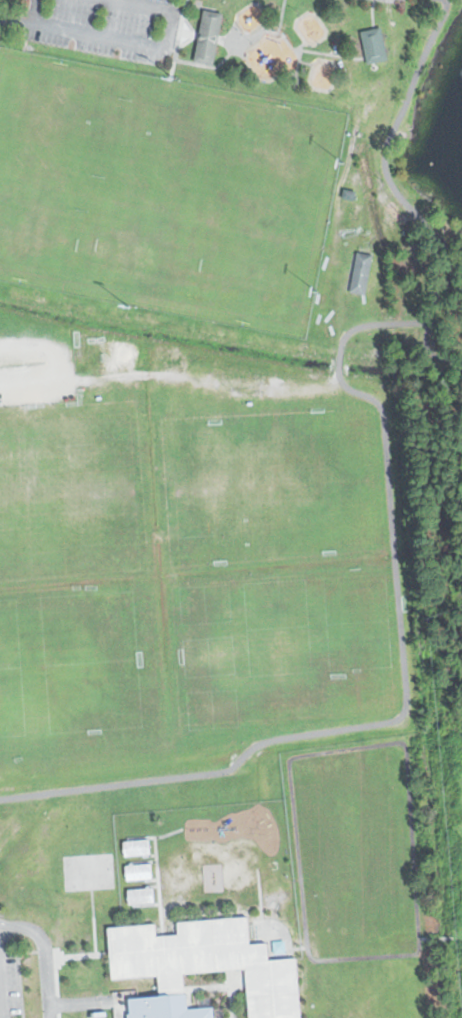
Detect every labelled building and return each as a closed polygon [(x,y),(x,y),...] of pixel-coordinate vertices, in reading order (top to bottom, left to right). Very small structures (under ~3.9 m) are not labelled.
[(191,60),(211,64),(221,12),(201,8),(191,60)] [(367,64),(388,60),(382,27),(361,31),(367,64)] [(352,294),(368,296),(374,255),(357,253),(352,294)] [(151,856),(151,841),(124,841),(124,856),(151,856)] [(127,880),(153,880),(153,866),(127,866),(127,880)] [(155,905),(155,889),(129,889),(129,905),(155,905)] [(300,959),(271,960),(270,944),(252,944),(251,919),(180,921),(180,935),(159,936),(158,926),(111,927),(113,979),(160,978),(161,997),(132,998),(133,1017),(302,1017),(300,959)]
